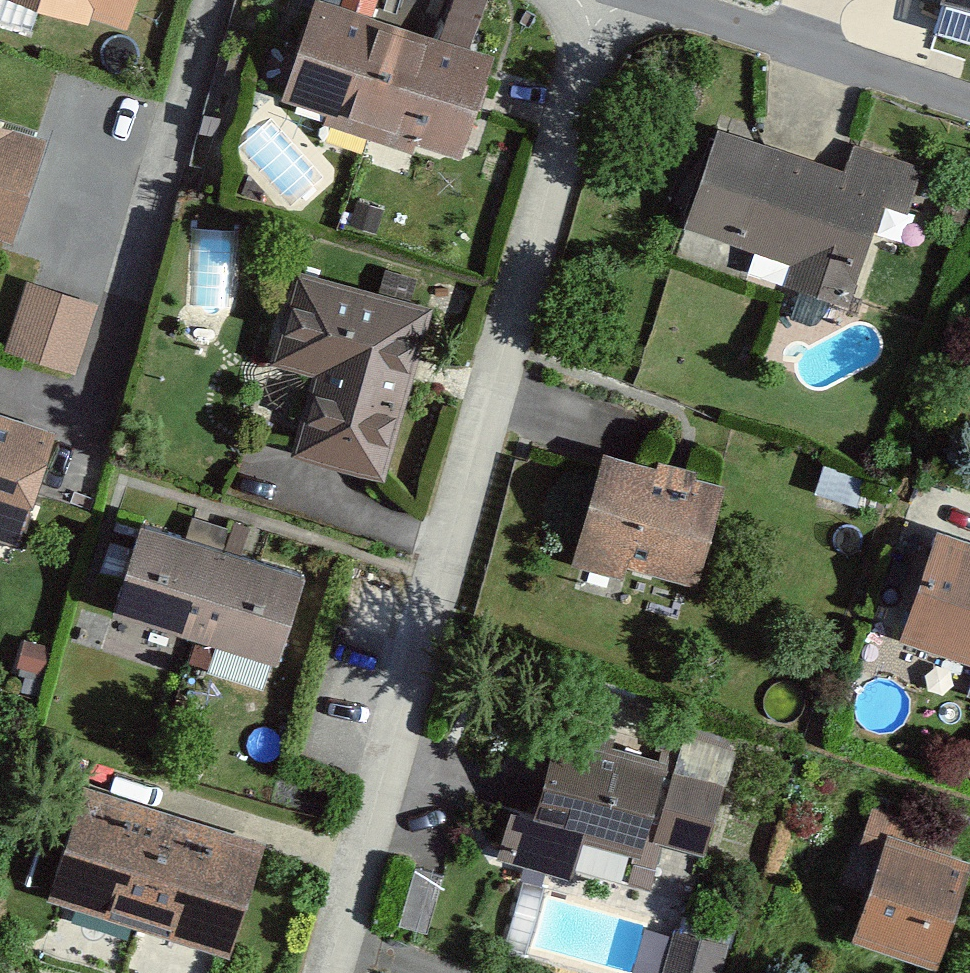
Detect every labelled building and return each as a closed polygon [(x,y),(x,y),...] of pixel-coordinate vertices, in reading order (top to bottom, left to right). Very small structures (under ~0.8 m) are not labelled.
[(127,32),(136,0),(18,0),(127,32)] [(933,31),(969,42),(969,0),(942,0),(933,31)] [(492,60),(319,5),(286,110),(459,164),(492,60)] [(0,119),(0,232),(8,235),(43,134),(0,119)] [(839,170),(717,129),(686,219),(795,256),(788,278),(847,298),(870,230),(899,240),(923,169),(848,144),(839,170)] [(429,302),(296,265),(271,352),(312,363),(289,445),(383,470),(429,302)] [(17,275),(0,324),(0,349),(61,370),(86,298),(17,275)] [(0,416),(0,541),(20,547),(55,433),(0,416)] [(735,490),(609,453),(574,574),(625,589),(631,569),(705,591),(735,490)] [(306,579),(144,527),(115,618),(277,669),(306,579)] [(939,534),(902,645),(969,667),(969,544),(939,534)] [(726,786),(556,738),(533,820),(510,814),(497,859),(573,881),(583,842),(657,863),(662,846),(705,858),(726,786)] [(263,851),(86,795),(52,900),(229,957),(263,851)] [(887,840),(853,938),(937,966),(969,871),(969,869),(887,840)] [(674,934),(664,972),(720,972),(727,949),(674,934)]
